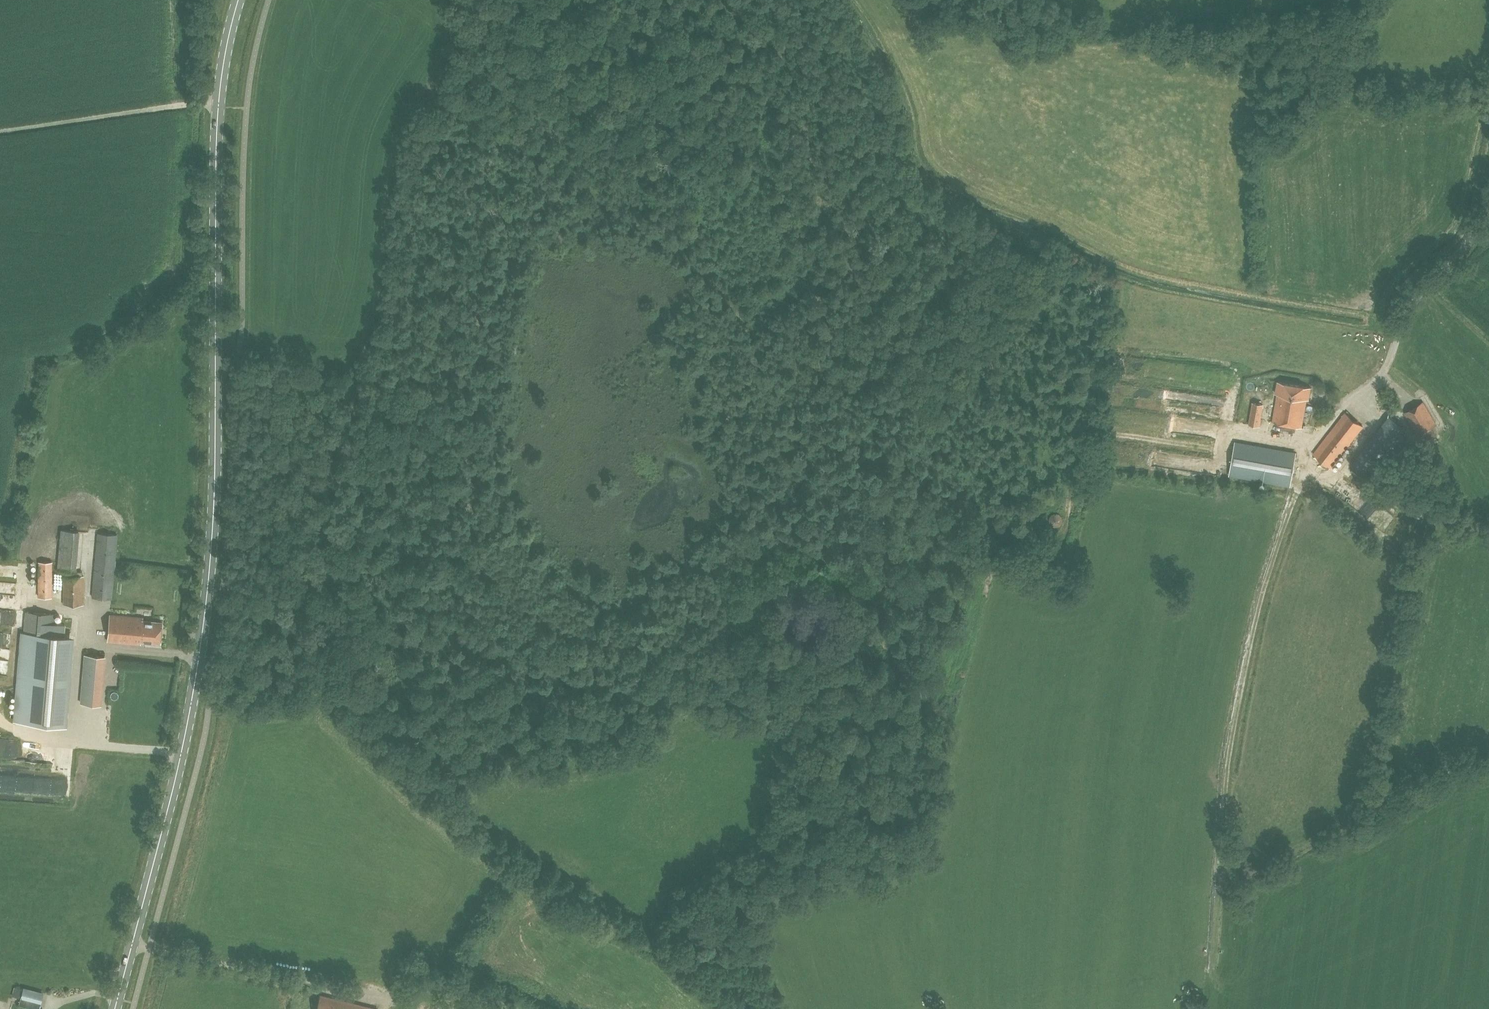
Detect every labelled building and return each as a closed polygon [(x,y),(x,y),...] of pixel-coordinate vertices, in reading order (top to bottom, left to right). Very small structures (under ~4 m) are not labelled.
[(1308,399),(1311,387),(1278,381),(1276,394),(1278,394),(1273,422),(1302,427),(1307,399),(1308,399)] [(1260,426),(1264,403),(1252,402),(1248,424),(1260,426)] [(1418,434),(1436,423),(1423,402),(1405,413),(1418,434)] [(1332,467),(1363,426),(1345,412),(1314,453),(1332,467)] [(1368,477),(1406,428),(1390,415),(1352,465),(1368,477)] [(1295,452),(1285,451),(1285,450),(1235,441),(1229,475),(1279,484),(1289,485),(1295,452)] [(76,571),(80,531),(61,529),(57,569),(76,571)] [(112,598),(117,534),(98,532),(93,596),(112,598)] [(52,597),(53,561),(38,561),(38,597),(52,597)] [(17,579),(18,570),(0,568),(0,577),(17,579)] [(84,575),(64,575),(63,604),(83,604),(84,575)] [(9,595),(0,595),(0,603),(9,604),(9,595)] [(54,613),(26,611),(24,634),(20,634),(13,723),(66,729),(74,638),(53,636),(54,613)] [(160,642),(162,621),(142,620),(142,617),(110,614),(108,640),(140,643),(140,640),(160,642)] [(104,658),(85,656),(85,655),(80,705),(101,707),(104,658)] [(24,989),(21,998),(41,1003),(41,1002),(44,992),(24,987),(24,989)] [(415,998),(439,1003),(441,996),(417,990),(415,998)] [(321,994),(317,1008),(378,1008),(321,994)]
